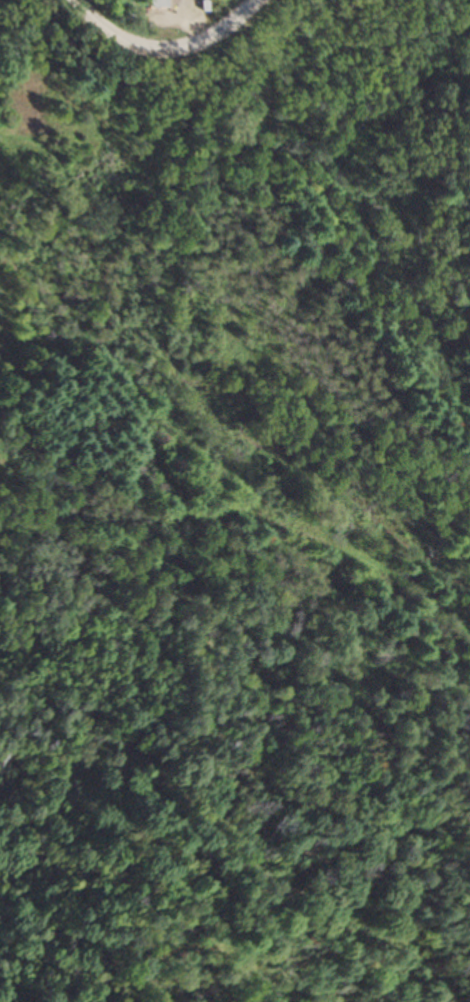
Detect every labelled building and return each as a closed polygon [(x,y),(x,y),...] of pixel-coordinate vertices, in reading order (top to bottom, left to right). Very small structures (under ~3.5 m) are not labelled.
[(153,8),(173,8),(173,0),(153,0),(153,8)]
